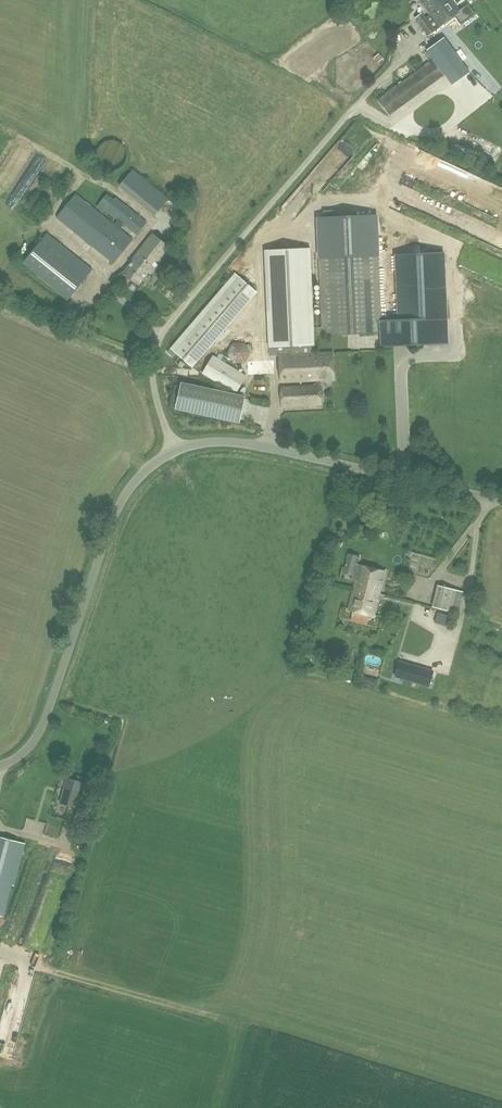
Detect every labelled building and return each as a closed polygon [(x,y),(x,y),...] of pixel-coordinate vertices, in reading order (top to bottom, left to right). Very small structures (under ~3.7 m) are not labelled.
[(428,36),(461,12),(452,0),(419,0),(430,14),(425,17),(422,13),(415,18),(428,36)] [(444,38),(426,51),(433,59),(444,74),(452,86),(470,73),(444,38)] [(389,115),(444,74),(433,59),(378,100),(389,115)] [(102,166),(106,169),(111,170),(116,170),(121,167),(124,163),(126,158),(126,153),(125,148),(122,144),(117,141),(112,140),(107,141),(102,143),(99,147),(97,152),(97,157),(98,162),(102,166)] [(39,146),(30,158),(37,163),(46,151),(39,146)] [(23,193),(35,168),(26,164),(14,189),(23,193)] [(156,215),(169,199),(133,169),(120,185),(156,215)] [(120,229),(114,225),(76,194),(57,217),(114,263),(133,239),(120,229)] [(116,198),(114,200),(107,194),(100,202),(108,208),(106,210),(119,219),(114,225),(120,229),(124,224),(137,234),(146,222),(116,198)] [(443,199),(443,200),(436,197),(430,207),(434,209),(434,210),(444,215),(451,203),(443,199)] [(324,327),(313,327),(313,335),(381,332),(380,321),(380,319),(378,255),(376,216),(337,217),(336,211),(325,212),(325,218),(320,218),(321,257),(324,327)] [(149,272),(151,273),(171,247),(153,232),(132,258),(134,259),(124,272),(139,284),(149,272)] [(92,269),(47,233),(23,263),(68,299),(92,269)] [(313,327),(310,249),(266,250),(270,356),(279,356),(314,353),(313,335),(313,327)] [(400,320),(380,321),(381,332),(386,332),(387,344),(446,341),(442,253),(424,254),(397,256),(400,310),(400,320)] [(192,367),(257,292),(235,274),(171,348),(192,367)] [(227,352),(233,363),(245,362),(251,352),(253,351),(247,341),(244,342),(234,343),(227,352)] [(333,352),(314,353),(279,356),(280,382),(317,380),(317,383),(314,383),(314,385),(280,387),(281,406),(321,405),(320,380),(334,379),(333,352)] [(213,355),(202,373),(236,394),(247,376),(213,355)] [(272,370),(257,370),(257,390),(272,390),(272,370)] [(180,386),(176,408),(240,421),(245,399),(180,386)] [(342,540),(333,538),(332,543),(331,545),(341,547),(342,540)] [(379,593),(385,570),(357,564),(359,556),(348,553),(343,572),(352,574),(351,579),(355,580),(354,587),(379,593)] [(463,592),(457,590),(438,586),(433,607),(458,613),(463,592)] [(373,616),(379,593),(354,587),(348,610),(373,616)] [(433,671),(400,662),(395,676),(429,686),(433,671)] [(67,778),(60,803),(77,807),(84,782),(67,778)] [(14,885),(25,843),(2,837),(0,843),(0,926),(1,926),(12,885),(14,885)]
